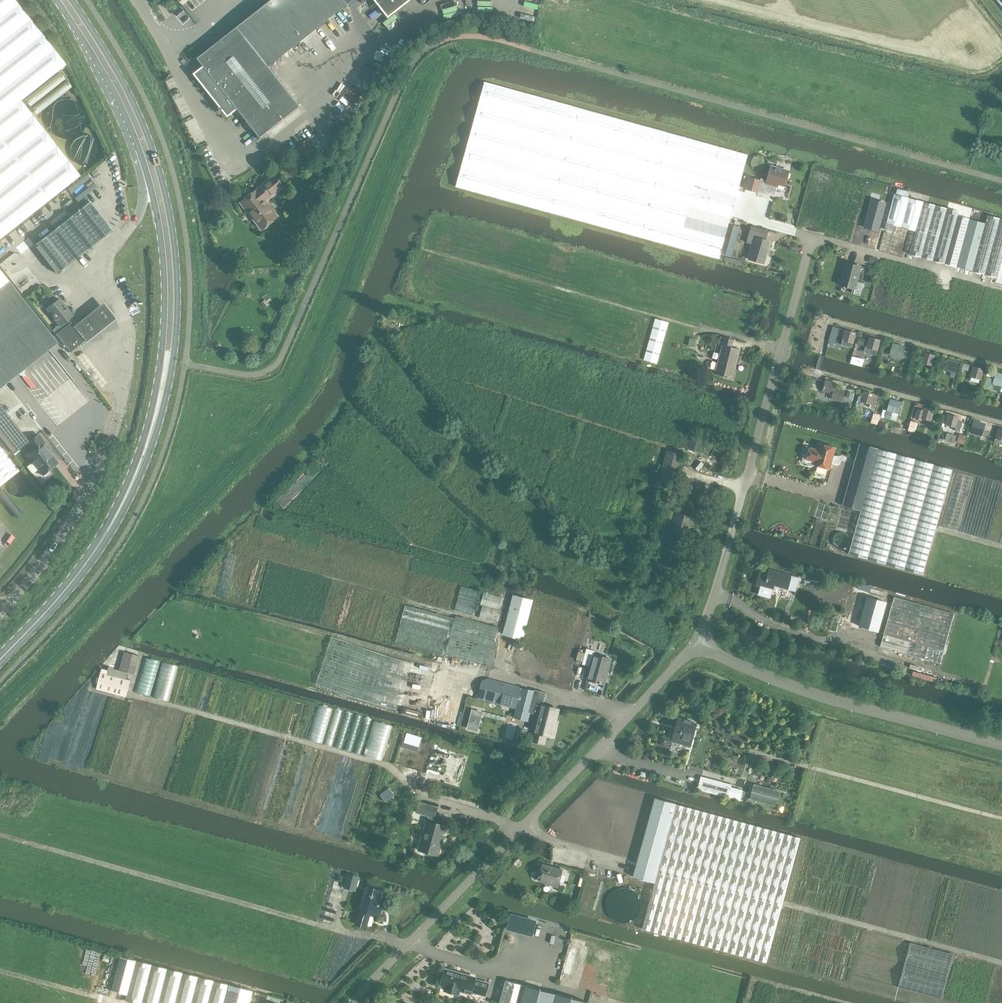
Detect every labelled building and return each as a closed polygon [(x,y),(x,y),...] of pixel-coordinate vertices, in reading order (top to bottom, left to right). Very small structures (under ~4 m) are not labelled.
[(80,176),(21,100),(66,64),(15,0),(0,0),(0,239),(80,176)] [(197,58),(203,66),(194,73),(196,76),(195,76),(194,77),(225,115),(225,114),(226,113),(228,116),(237,108),(260,137),(300,106),(269,66),(308,35),(310,38),(318,32),(316,29),(353,0),(271,0),(197,58)] [(578,220),(675,247),(718,259),(730,220),(748,156),(664,132),(485,82),(456,187),(578,220)] [(91,121),(90,116),(89,112),(87,109),(85,106),(82,103),(78,101),(75,100),(70,99),(66,99),(61,101),(58,103),(55,105),(52,108),(50,112),(49,115),(48,120),(48,123),(49,128),(51,132),(53,135),(57,138),(60,140),(64,141),(69,142),(73,142),(78,140),(81,138),(84,136),(87,132),(89,129),(90,125),(91,121)] [(105,154),(104,151),(103,149),(102,146),(100,144),(97,142),(95,141),(93,140),(89,140),(86,140),(84,141),(82,142),(79,144),(78,146),(76,149),(76,151),(75,154),(76,157),(77,160),(78,163),(79,164),(82,166),(85,168),(89,169),(92,169),(95,168),(98,166),(100,164),(102,163),(103,160),(104,157),(105,154)] [(767,167),(767,165),(767,162),(767,160),(766,158),(764,157),(763,155),(760,155),(759,154),(758,154),(756,154),(753,155),(752,156),(750,157),(749,159),(748,161),(748,162),(748,164),(748,166),(749,168),(750,170),(751,171),(753,173),(756,173),(758,174),(761,173),(762,172),(764,171),(766,169),(767,167)] [(790,171),(771,166),(768,180),(761,178),(761,180),(749,177),(746,188),(775,196),(778,183),(786,185),(790,171)] [(91,172),(95,178),(101,174),(96,168),(91,172)] [(260,191),(244,204),(254,217),(253,218),(262,229),(276,218),(264,202),(283,186),(275,175),(258,188),(260,191)] [(91,178),(85,183),(88,187),(94,183),(91,178)] [(1001,258),(1001,220),(987,216),(985,223),(958,215),(959,211),(894,194),(886,223),(915,231),(909,254),(997,278),(1001,258)] [(872,200),(864,227),(878,231),(885,203),(872,200)] [(56,273),(111,230),(89,201),(34,245),(56,273)] [(734,225),(726,256),(732,257),(740,227),(734,225)] [(770,241),(765,240),(767,231),(751,227),(747,242),(753,244),(749,259),(764,263),(770,241)] [(870,256),(869,263),(875,264),(877,258),(870,256)] [(725,257),(724,261),(740,265),(741,261),(725,257)] [(840,285),(855,289),(861,266),(845,262),(840,285)] [(9,281),(0,270),(0,288),(9,281)] [(48,349),(57,342),(9,281),(0,288),(0,387),(48,349)] [(63,328),(62,328),(55,334),(69,352),(84,340),(78,332),(73,326),(70,322),(69,323),(67,320),(72,315),(59,298),(46,308),(60,325),(61,325),(63,328)] [(78,332),(84,340),(86,342),(117,318),(105,302),(73,326),(78,332)] [(655,319),(643,360),(657,364),(669,323),(655,319)] [(832,326),(828,342),(834,343),(838,328),(832,326)] [(836,341),(841,343),(845,328),(840,327),(836,341)] [(842,340),(841,344),(851,347),(852,343),(853,343),(855,332),(844,330),(842,340)] [(740,349),(732,347),(734,340),(721,336),(719,345),(722,345),(716,371),(713,370),(712,373),(732,378),(740,349)] [(690,337),(688,346),(694,347),(696,339),(690,337)] [(880,340),(870,337),(867,347),(877,350),(880,340)] [(904,347),(893,344),(891,352),(897,354),(896,356),(901,358),(904,347)] [(935,355),(924,352),(921,363),(932,366),(935,355)] [(850,362),(862,365),(864,357),(852,354),(850,362)] [(959,362),(948,359),(946,368),(951,369),(951,372),(956,373),(959,362)] [(980,379),(982,372),(983,369),(973,366),(970,377),(980,379)] [(987,370),(985,378),(993,380),(994,377),(995,378),(992,389),(1001,392),(1001,374),(987,370)] [(836,383),(826,380),(823,390),(833,393),(832,398),(842,401),(845,391),(834,388),(836,383)] [(861,390),(858,399),(861,400),(861,401),(871,404),(870,407),(874,408),(877,399),(873,397),(874,394),(861,390)] [(892,411),(893,409),(901,411),(903,404),(901,403),(901,402),(890,399),(887,410),(892,411)] [(936,414),(933,413),(934,410),(924,407),(921,418),(931,421),(930,423),(933,424),(936,414)] [(874,413),(871,423),(877,425),(880,415),(874,413)] [(956,428),(959,417),(948,414),(945,425),(956,428)] [(911,421),(908,430),(914,432),(917,423),(911,421)] [(985,424),(974,421),(971,432),(976,433),(976,431),(982,433),(985,424)] [(693,434),(689,449),(701,453),(705,437),(693,434)] [(959,434),(957,442),(964,444),(966,436),(959,434)] [(38,435),(28,443),(33,450),(28,455),(39,469),(39,472),(41,475),(43,475),(46,473),(47,470),(56,463),(42,444),(44,442),(38,435)] [(860,443),(842,505),(861,510),(849,553),(923,574),(953,469),(860,443)] [(806,449),(804,450),(803,454),(804,455),(803,461),(807,463),(808,465),(812,466),(813,464),(815,465),(815,464),(816,462),(818,462),(817,465),(830,469),(832,462),(840,464),(842,456),(833,456),(835,448),(821,444),(819,450),(807,447),(806,449)] [(19,471),(0,446),(0,486),(19,471)] [(658,481),(674,486),(683,455),(667,451),(658,481)] [(30,491),(29,489),(29,487),(27,484),(24,482),(22,481),(20,481),(16,482),(13,484),(11,487),(10,488),(10,490),(10,494),(11,496),(12,498),(15,500),(17,501),(19,501),(23,500),(25,500),(27,498),(29,495),(30,491)] [(792,495),(788,510),(800,512),(803,498),(792,495)] [(671,532),(689,537),(694,518),(675,513),(671,524),(665,523),(661,538),(669,540),(671,532)] [(760,572),(756,586),(761,587),(759,595),(770,598),(773,590),(773,589),(774,585),(788,589),(791,576),(770,570),(768,575),(760,572)] [(481,592),(460,586),(454,608),(474,615),(481,592)] [(477,617),(496,622),(503,598),(484,592),(477,617)] [(503,635),(522,639),(532,600),(513,595),(503,635)] [(867,597),(859,626),(878,631),(886,602),(867,597)] [(943,650),(944,651),(954,614),(894,597),(880,646),(940,663),(943,653),(942,652),(943,650)] [(395,642),(442,655),(452,618),(405,605),(395,642)] [(445,655),(491,667),(496,648),(493,647),(498,627),(455,616),(445,655)] [(611,659),(594,654),(595,651),(586,648),(582,662),(590,665),(586,679),(604,684),(611,659)] [(125,696),(130,680),(125,679),(127,671),(134,673),(139,655),(124,651),(119,669),(108,666),(107,670),(101,669),(96,689),(125,696)] [(150,695),(161,660),(146,655),(134,690),(150,695)] [(153,695),(169,699),(178,664),(162,660),(153,695)] [(516,708),(521,688),(483,678),(477,698),(516,708)] [(553,727),(558,710),(541,706),(542,702),(532,700),(534,692),(521,688),(516,708),(514,717),(527,721),(529,713),(539,715),(533,740),(543,742),(545,735),(553,737),(555,729),(553,727)] [(110,776),(132,702),(105,694),(90,745),(82,743),(78,756),(84,758),(81,768),(110,776)] [(318,701),(308,738),(384,758),(394,721),(318,701)] [(672,741),(689,746),(695,723),(678,719),(672,741)] [(407,732),(404,742),(419,747),(422,737),(407,732)] [(698,789),(728,797),(731,787),(732,784),(701,776),(698,789)] [(747,803),(782,812),(787,793),(752,784),(747,803)] [(389,787),(380,795),(385,802),(395,795),(389,787)] [(728,797),(728,798),(741,801),(744,790),(731,787),(728,797)] [(655,882),(642,928),(765,962),(800,838),(655,798),(633,876),(655,882)] [(433,818),(434,818),(437,808),(418,803),(416,813),(427,816),(422,837),(423,838),(420,851),(437,856),(440,846),(438,846),(444,825),(432,822),(433,818)] [(557,887),(562,870),(543,864),(538,880),(546,882),(546,883),(557,887)] [(348,873),(344,887),(356,891),(360,877),(348,873)] [(640,905),(640,901),(639,898),(638,896),(636,893),(634,891),(632,889),(630,888),(627,887),(624,886),(622,886),(619,887),(616,887),(614,888),(611,890),(609,892),(607,895),(606,898),(604,901),(604,904),(605,906),(605,910),(607,913),(609,915),(611,918),(613,919),(616,921),(620,921),(623,922),(626,921),(629,920),(632,918),(635,916),(637,914),(639,911),(640,908),(640,905)] [(369,887),(362,910),(360,910),(356,924),(366,927),(370,913),(379,916),(383,904),(381,904),(385,891),(369,887)] [(508,926),(525,931),(528,921),(511,916),(508,926)] [(858,975),(901,984),(910,940),(867,931),(858,975)] [(572,965),(576,949),(570,947),(566,963),(572,965)] [(229,985),(121,956),(111,991),(127,995),(126,1001),(134,1002),(224,1002),(229,985)] [(475,978),(469,976),(445,969),(441,985),(446,986),(445,990),(447,991),(449,992),(451,993),(452,993),(454,993),(456,993),(458,994),(459,990),(471,993),(472,991),(485,995),(488,983),(475,979),(475,978)] [(505,980),(499,1002),(520,1002),(525,985),(505,980)] [(229,985),(224,1002),(249,1002),(252,991),(229,985)] [(588,1002),(525,985),(520,1002),(587,1002),(588,1002)]
